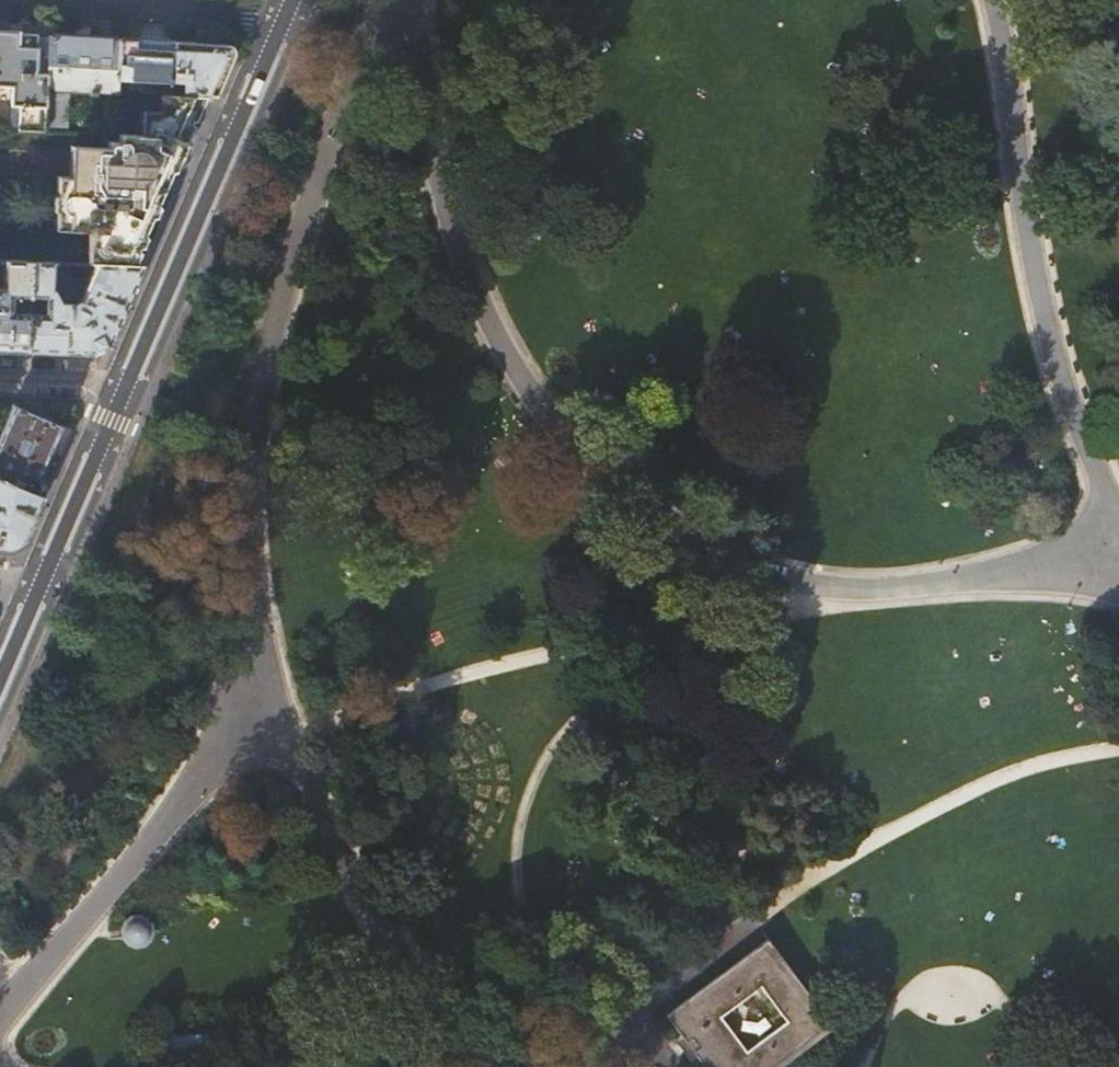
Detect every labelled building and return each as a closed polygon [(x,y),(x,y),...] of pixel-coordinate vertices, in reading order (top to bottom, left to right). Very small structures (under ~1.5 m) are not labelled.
[(0,31),(0,83),(12,83),(11,101),(20,101),(19,128),(44,129),(48,34),(8,32),(0,31)] [(75,36),(48,34),(44,129),(68,130),(70,89),(116,90),(116,80),(118,38),(90,36),(82,36),(75,36)] [(145,39),(118,38),(116,80),(172,83),(173,41),(145,39)] [(198,42),(173,41),(172,83),(184,84),(183,93),(203,93),(215,94),(224,73),(234,51),(231,46),(227,44),(198,42)] [(116,90),(115,111),(136,112),(136,132),(121,131),(120,139),(108,138),(108,145),(77,144),(76,163),(76,174),(58,173),(55,227),(90,229),(88,263),(129,265),(149,217),(185,134),(203,93),(183,93),(116,90)] [(364,161),(389,168),(395,143),(371,137),(364,161)] [(25,350),(26,314),(10,313),(10,297),(27,297),(28,261),(4,260),(3,289),(0,289),(0,349),(25,350)] [(129,265),(88,263),(61,262),(61,270),(86,277),(77,301),(71,304),(59,303),(52,292),(55,262),(28,261),(27,297),(44,298),(44,304),(36,304),(36,314),(26,314),(25,350),(92,352),(108,344),(124,306),(141,266),(129,265)] [(0,433),(0,479),(42,496),(71,429),(13,403),(0,433)] [(0,479),(0,550),(8,551),(22,542),(42,496),(0,479)] [(151,931),(150,926),(148,921),(144,918),(139,916),(134,916),(129,917),(125,920),(122,924),(121,929),(121,934),(122,938),(126,942),(130,945),(135,946),(140,946),(144,944),(148,940),(150,936),(151,931)] [(763,947),(672,1015),(693,1044),(711,1066),(775,1066),(825,1030),(763,947)] [(167,1035),(167,1058),(228,1059),(228,1035),(167,1035)]
